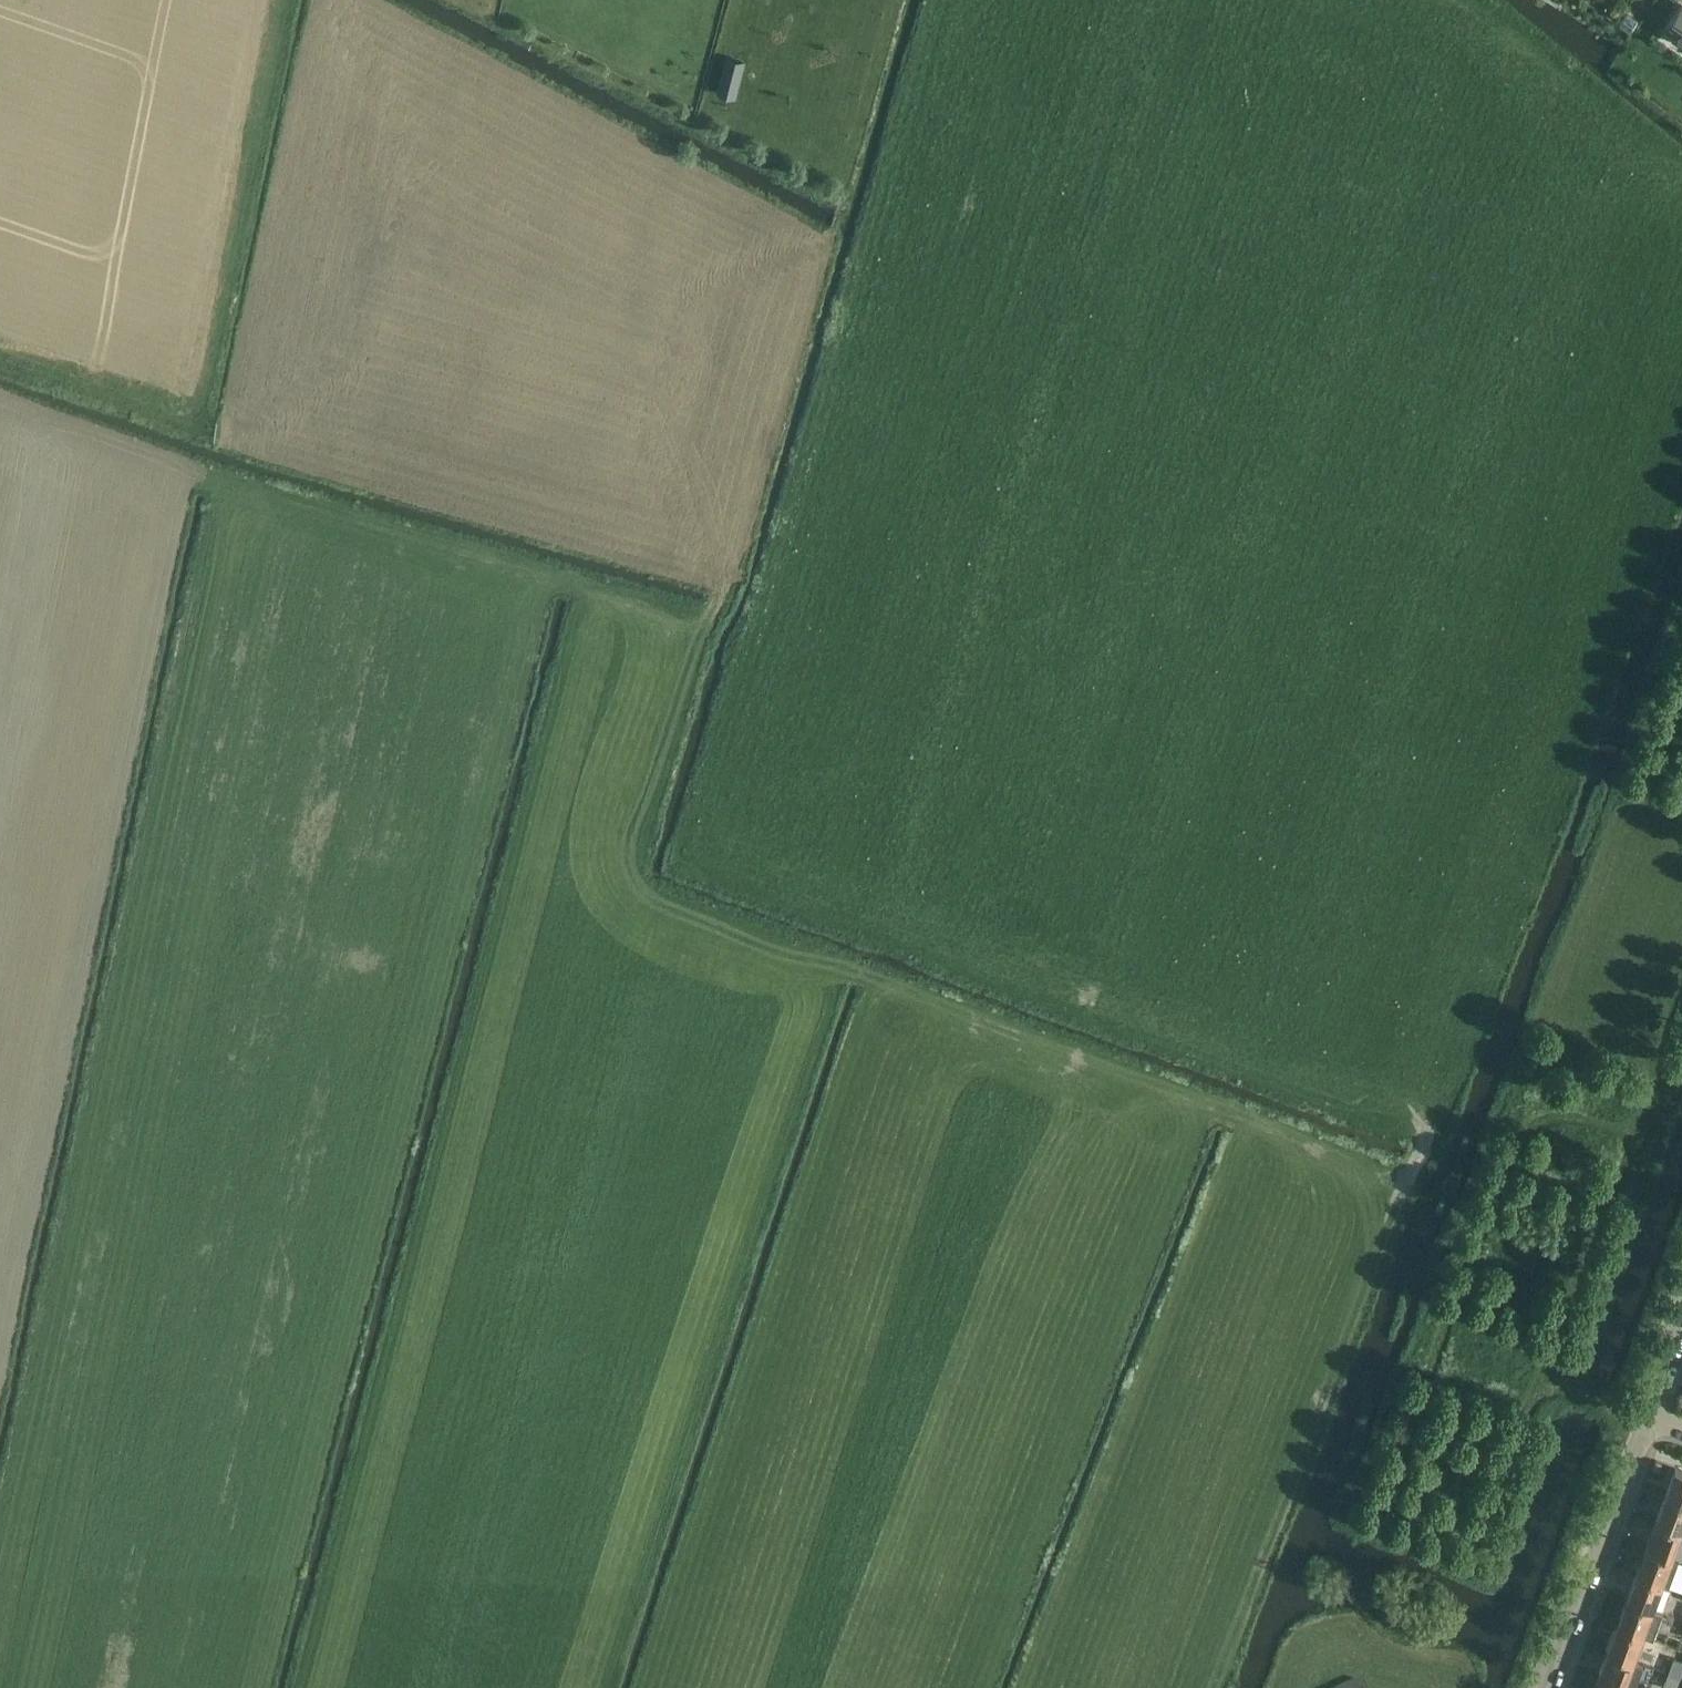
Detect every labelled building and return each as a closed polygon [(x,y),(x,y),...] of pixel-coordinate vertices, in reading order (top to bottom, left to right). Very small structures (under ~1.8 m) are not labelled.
[(1681,6),(1681,5),(1681,4),(1663,29),(1681,42),(1681,6)] [(725,55),(716,92),(735,97),(744,60),(725,55)] [(1681,1501),(1681,1471),(1675,1468),(1665,1495),(1681,1501)] [(1681,1527),(1681,1501),(1665,1495),(1655,1521),(1681,1531),(1681,1527)] [(1671,1557),(1681,1531),(1655,1521),(1645,1547),(1671,1557)] [(1678,1559),(1671,1557),(1645,1547),(1636,1573),(1661,1583),(1661,1582),(1668,1585),(1678,1559)] [(1651,1609),(1661,1583),(1636,1573),(1626,1599),(1651,1609)] [(1642,1635),(1651,1609),(1626,1599),(1617,1626),(1642,1635)] [(1632,1661),(1642,1635),(1617,1626),(1607,1652),(1632,1661)] [(1607,1652),(1597,1678),(1623,1687),(1632,1661),(1607,1652)] [(1679,1679),(1681,1671),(1681,1661),(1673,1658),(1667,1674),(1679,1679)] [(1679,1679),(1667,1674),(1662,1687),(1666,1687),(1676,1687),(1679,1679)] [(1623,1687),(1597,1678),(1594,1687),(1622,1687),(1623,1687)] [(1346,1687),(1347,1687),(1365,1687),(1362,1680),(1346,1687)]
